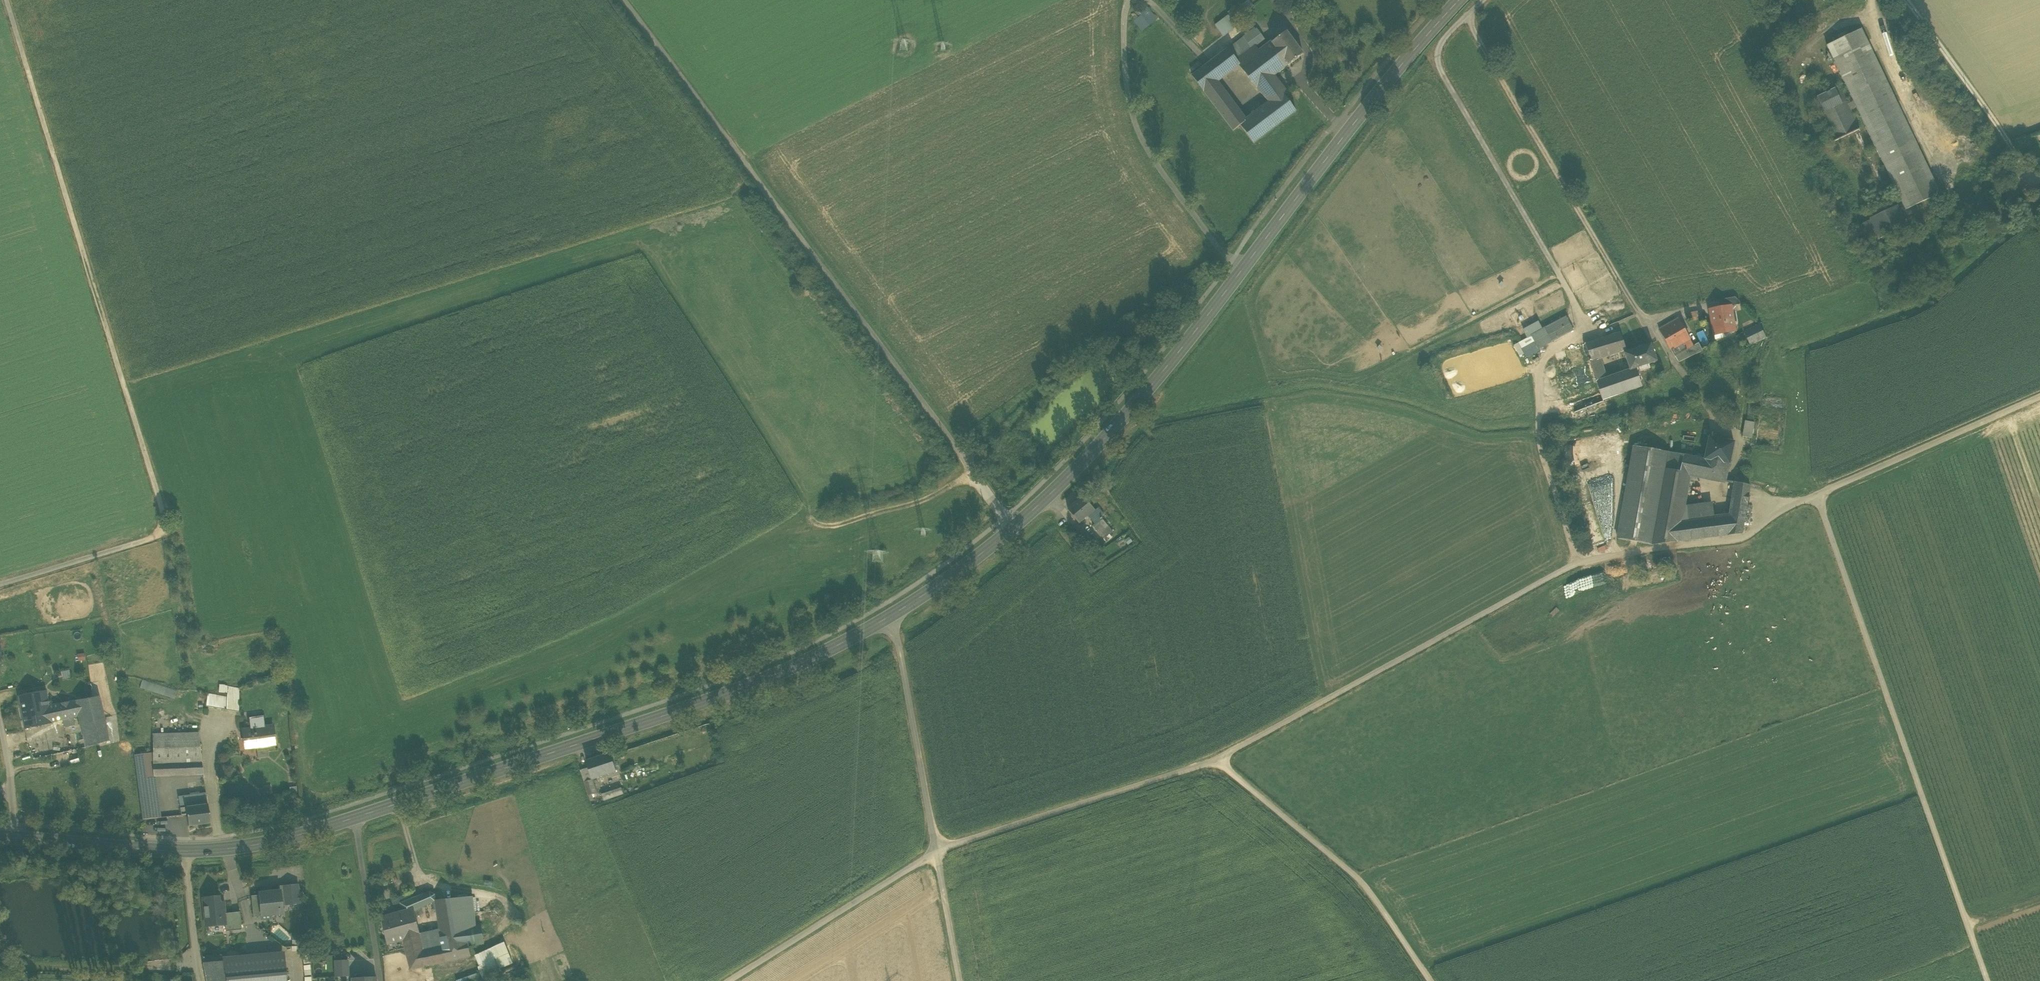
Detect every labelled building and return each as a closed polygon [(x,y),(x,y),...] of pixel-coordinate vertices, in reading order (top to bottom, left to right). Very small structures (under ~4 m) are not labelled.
[(1233,11),(1238,18),(1254,6),(1249,0),(1248,0),(1233,11)] [(1143,32),(1158,18),(1146,4),(1138,11),(1141,14),(1133,21),(1143,32)] [(1215,25),(1222,35),(1240,22),(1232,12),(1215,25)] [(1257,88),(1270,103),(1283,93),(1284,95),(1287,93),(1274,75),(1273,76),(1268,70),(1272,68),(1259,52),(1255,46),(1263,41),(1254,28),(1246,34),(1254,45),(1236,59),(1228,48),(1211,60),(1223,76),(1233,69),(1235,71),(1241,67),(1257,88)] [(1827,46),(1905,210),(1939,193),(1861,30),(1827,46)] [(1268,70),(1273,76),(1274,75),(1303,54),(1286,32),(1259,52),(1272,68),(1268,70)] [(1246,34),(1228,48),(1236,59),(1254,45),(1246,34)] [(1217,81),(1223,76),(1211,60),(1205,65),(1217,81)] [(1233,130),(1240,125),(1247,120),(1217,81),(1205,65),(1192,75),(1233,130)] [(1820,114),(1834,143),(1859,130),(1839,87),(1817,97),(1817,98),(1811,101),(1818,115),(1820,114)] [(1296,111),(1284,95),(1283,93),(1270,103),(1247,120),(1240,125),(1254,143),(1296,111)] [(1859,225),(1868,244),(1906,226),(1896,206),(1870,218),(1871,220),(1859,225)] [(1723,299),(1725,307),(1731,306),(1740,305),(1739,302),(1735,297),(1723,299)] [(1711,322),(1713,332),(1734,328),(1731,306),(1725,307),(1709,310),(1711,322)] [(1551,325),(1558,338),(1573,330),(1566,317),(1551,325)] [(1659,329),(1670,350),(1689,339),(1678,319),(1659,329)] [(1531,336),(1543,330),(1538,321),(1523,329),(1527,338),(1531,336)] [(1704,324),(1707,335),(1713,334),(1713,332),(1711,322),(1704,324)] [(1558,338),(1551,325),(1543,330),(1531,336),(1538,348),(1558,338)] [(1745,333),(1750,344),(1766,337),(1761,325),(1760,325),(1744,332),(1745,333)] [(1703,330),(1696,333),(1702,347),(1709,344),(1703,330)] [(1600,339),(1606,356),(1625,349),(1620,332),(1600,339)] [(1524,353),(1526,358),(1539,350),(1538,348),(1531,336),(1527,338),(1519,343),(1524,353)] [(1600,339),(1593,341),(1599,358),(1606,356),(1600,339)] [(1670,350),(1674,357),(1675,356),(1693,346),(1689,339),(1670,350)] [(1593,341),(1584,344),(1590,361),(1599,358),(1593,341)] [(1524,353),(1519,343),(1514,345),(1519,356),(1524,353)] [(1698,343),(1693,346),(1675,356),(1678,362),(1703,351),(1698,343)] [(1562,406),(1600,392),(1584,344),(1546,357),(1562,406)] [(1628,370),(1630,377),(1637,375),(1637,373),(1650,368),(1648,364),(1656,361),(1651,344),(1624,353),(1630,370),(1628,370)] [(1606,378),(1599,358),(1590,361),(1597,381),(1606,378)] [(1606,378),(1597,381),(1601,394),(1600,394),(1603,400),(1641,387),(1637,375),(1630,377),(1628,370),(1606,378)] [(1742,437),(1751,438),(1754,422),(1745,421),(1743,434),(1742,437)] [(1704,459),(1729,464),(1734,442),(1709,437),(1704,459)] [(1651,544),(1652,544),(1665,469),(1668,452),(1634,446),(1617,539),(1651,544)] [(1668,452),(1665,469),(1680,471),(1684,455),(1668,452)] [(1704,459),(1684,455),(1680,471),(1665,469),(1652,544),(1742,533),(1745,516),(1730,513),(1730,516),(1715,518),(1680,522),(1683,503),(1685,493),(1688,474),(1725,482),(1727,473),(1729,464),(1704,459)] [(1734,474),(1727,473),(1725,482),(1733,483),(1734,474)] [(1734,492),(1748,494),(1750,485),(1745,484),(1746,476),(1743,476),(1734,474),(1733,483),(1735,484),(1734,492)] [(1748,494),(1734,492),(1733,499),(1747,502),(1748,494)] [(1068,509),(1079,523),(1088,515),(1095,510),(1093,508),(1083,496),(1068,509)] [(1733,499),(1730,513),(1745,516),(1747,502),(1733,499)] [(1713,500),(1683,503),(1680,522),(1715,518),(1713,500)] [(1099,507),(1095,510),(1101,517),(1105,514),(1099,507)] [(1088,515),(1096,524),(1102,519),(1101,517),(1095,510),(1088,515)] [(1113,531),(1102,519),(1096,524),(1093,526),(1103,539),(1109,534),(1113,531)] [(1109,534),(1103,539),(1107,542),(1113,538),(1109,534)] [(140,688),(174,699),(176,691),(142,681),(140,688)] [(227,693),(228,687),(225,685),(219,685),(218,693),(227,693)] [(206,706),(238,712),(239,689),(228,687),(227,693),(227,697),(207,694),(206,706)] [(25,728),(51,722),(48,706),(45,691),(18,697),(25,728)] [(82,732),(85,747),(108,740),(98,696),(75,700),(78,717),(82,732)] [(75,700),(48,706),(51,722),(62,720),(73,718),(78,717),(75,700)] [(73,718),(62,720),(64,728),(75,725),(73,718)] [(250,720),(251,729),(254,728),(254,727),(255,727),(255,728),(263,727),(262,718),(250,720)] [(245,749),(257,747),(275,745),(272,726),(263,727),(255,728),(255,727),(254,727),(254,728),(251,729),(242,730),(243,739),(246,739),(247,747),(245,748),(245,749)] [(153,753),(152,753),(154,776),(155,776),(203,774),(201,756),(198,732),(152,734),(153,753)] [(275,749),(275,745),(257,747),(258,757),(267,755),(266,750),(275,749)] [(161,818),(155,776),(154,776),(152,753),(134,755),(137,779),(143,819),(161,818)] [(588,767),(592,779),(616,771),(610,753),(586,761),(588,767)] [(597,793),(592,779),(588,767),(580,769),(584,781),(589,795),(597,793)] [(271,787),(259,789),(260,796),(272,794),(271,787)] [(601,795),(604,803),(624,796),(621,788),(601,795)] [(178,797),(180,808),(207,804),(206,793),(178,797)] [(210,823),(207,804),(180,808),(181,815),(187,815),(188,826),(210,823)] [(279,891),(280,891),(281,905),(299,903),(297,885),(278,887),(279,891)] [(398,897),(401,903),(415,898),(413,890),(398,895),(398,897)] [(281,905),(280,891),(279,891),(259,893),(259,895),(251,896),(253,917),(261,916),(270,915),(282,914),(281,905)] [(430,892),(426,894),(428,904),(435,901),(435,900),(435,895),(430,892)] [(426,894),(418,897),(421,907),(428,904),(426,894)] [(218,897),(203,898),(205,926),(225,924),(226,924),(225,913),(224,902),(218,903),(218,897)] [(401,903),(398,897),(391,899),(393,906),(401,903)] [(414,911),(421,907),(418,897),(415,898),(401,903),(403,911),(401,912),(400,921),(403,940),(410,970),(471,956),(468,945),(467,939),(442,944),(442,946),(423,950),(419,933),(415,916),(414,911)] [(435,900),(435,901),(440,928),(442,944),(467,939),(482,936),(481,924),(474,925),(471,897),(435,900)] [(423,913),(421,907),(414,911),(415,916),(423,913)] [(240,912),(225,913),(226,924),(225,924),(226,931),(242,930),(240,912)] [(382,917),(388,944),(403,940),(400,921),(401,912),(382,917)] [(442,944),(440,928),(419,933),(423,950),(442,946),(442,944)] [(306,935),(292,935),(292,945),(306,944),(306,935)] [(482,936),(467,939),(468,945),(483,943),(482,936)] [(504,942),(474,956),(481,972),(484,980),(513,964),(504,942)] [(283,954),(223,959),(226,980),(286,980),(283,954)] [(223,959),(222,955),(202,956),(206,980),(226,980),(223,959)] [(335,961),(335,977),(348,976),(348,960),(335,961)] [(456,980),(483,980),(484,980),(481,972),(456,980)]
